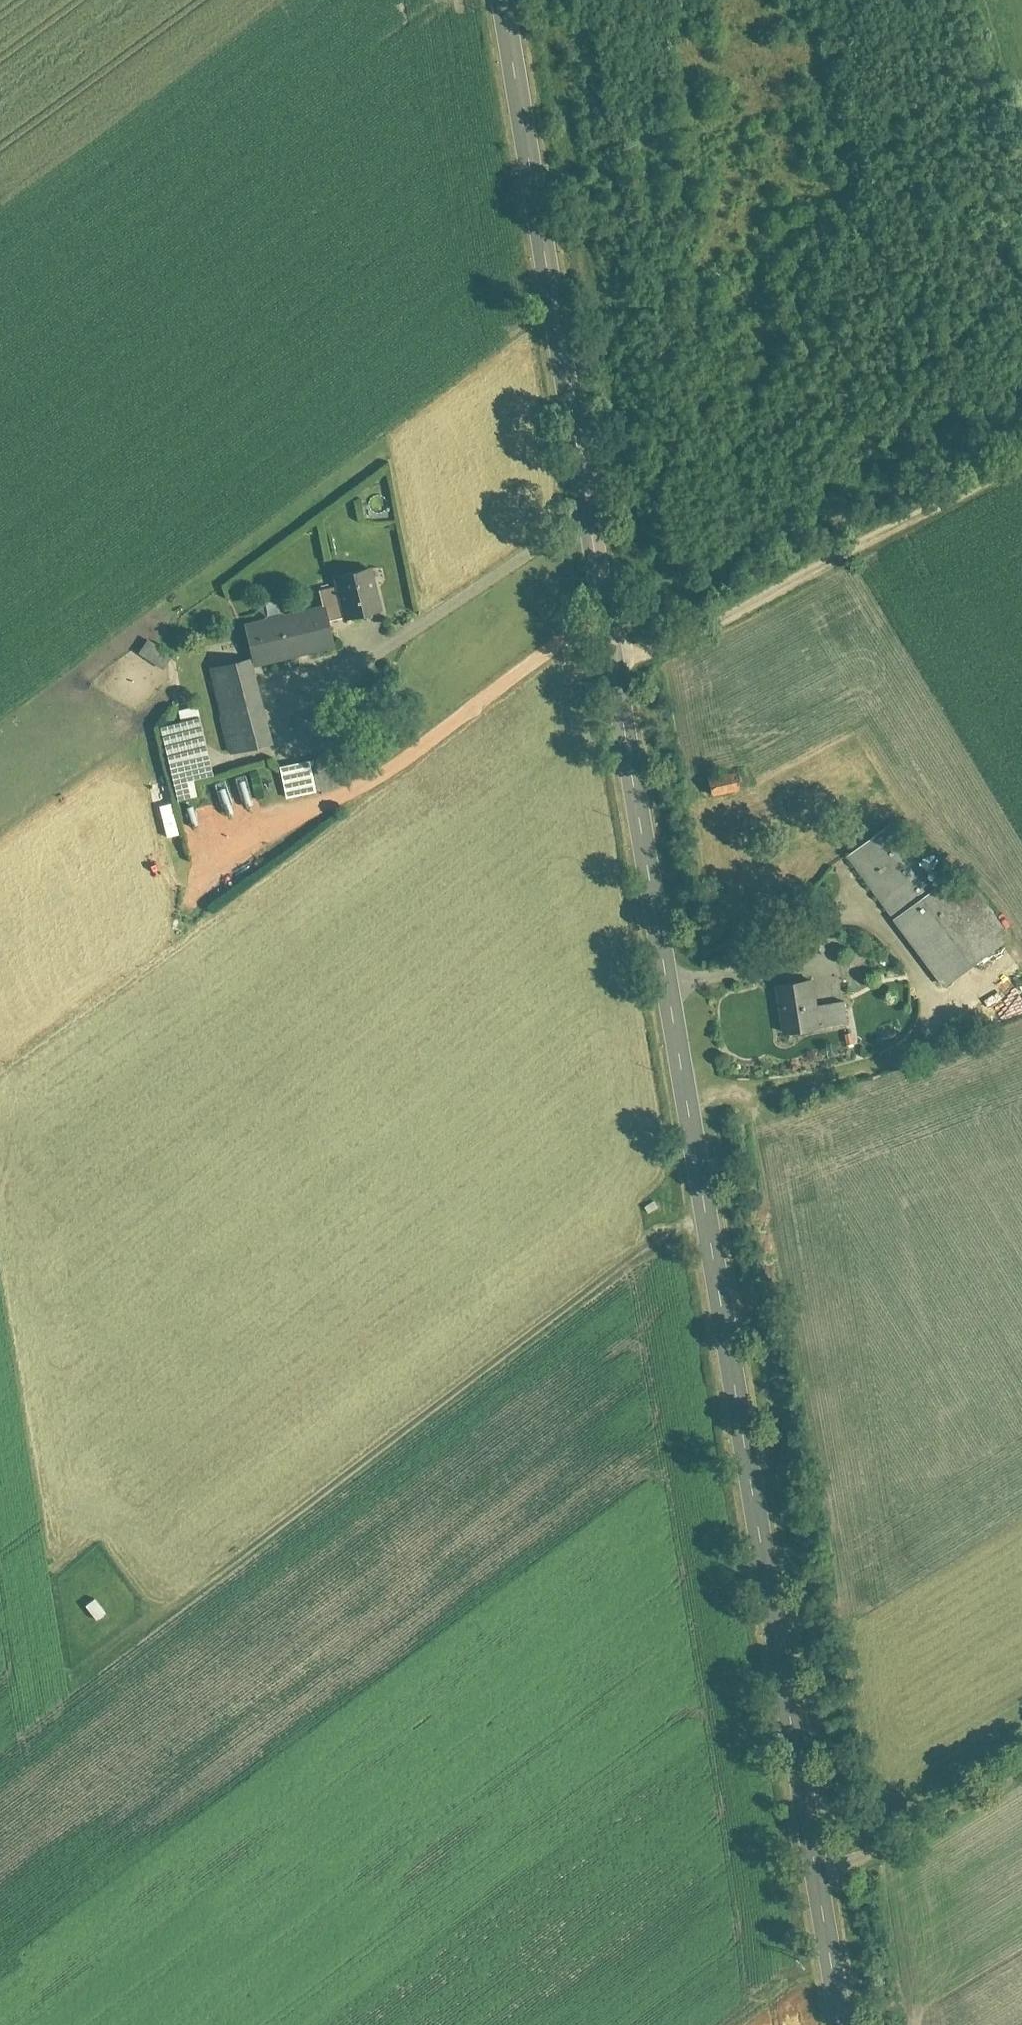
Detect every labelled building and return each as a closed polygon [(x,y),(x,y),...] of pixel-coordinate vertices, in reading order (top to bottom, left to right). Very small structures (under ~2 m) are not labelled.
[(367,576),(328,578),(329,612),(369,610),(367,576)] [(332,612),(256,625),(262,662),(338,650),(332,612)] [(134,662),(154,682),(176,660),(156,640),(134,662)] [(216,669),(232,759),(274,751),(258,662),(216,669)] [(168,729),(181,785),(221,775),(208,720),(168,729)] [(285,768),(289,798),(338,792),(334,762),(285,768)] [(714,772),(715,802),(745,801),(743,770),(714,772)] [(901,825),(854,860),(900,922),(947,887),(901,825)] [(947,887),(900,922),(945,983),(1012,934),(966,873),(947,887)] [(823,1031),(823,1030),(854,1026),(851,996),(820,1000),(818,981),(780,985),(786,1036),(823,1031)]
